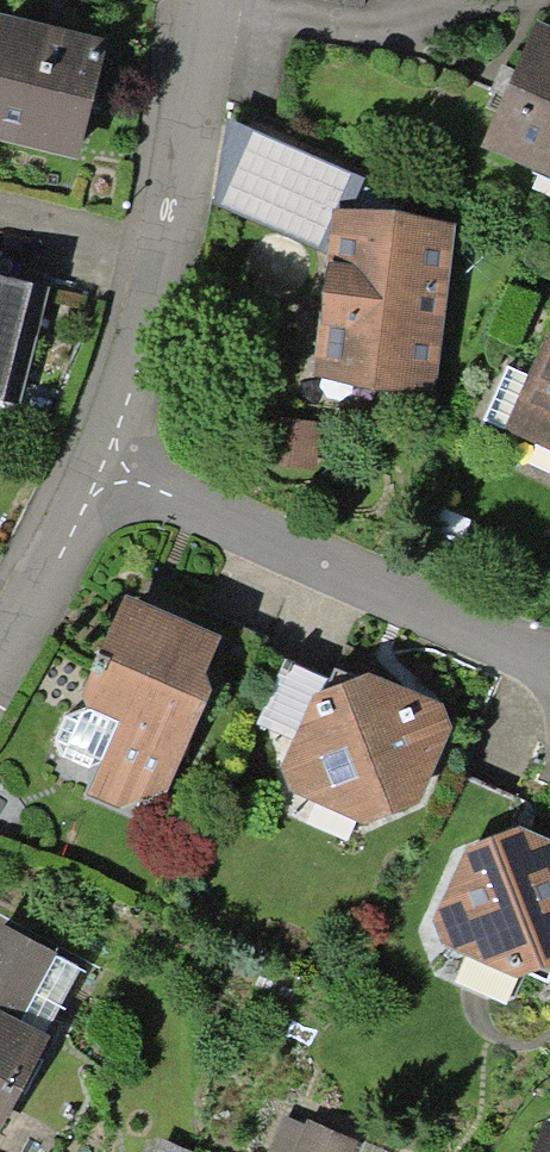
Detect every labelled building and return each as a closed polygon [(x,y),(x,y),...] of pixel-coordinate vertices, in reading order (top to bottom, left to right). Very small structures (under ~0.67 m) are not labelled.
[(361,10),(363,0),(300,0),(361,10)] [(0,25),(0,145),(65,159),(89,44),(0,25)] [(526,26),(472,154),(549,187),(549,36),(526,26)] [(451,231),(321,219),(304,401),(434,413),(451,231)] [(0,287),(0,412),(3,413),(30,293),(0,287)] [(545,308),(491,443),(549,466),(549,310),(545,308)] [(317,426),(261,421),(256,469),(312,475),(317,426)] [(219,622),(124,584),(88,674),(135,693),(101,778),(148,797),(219,622)] [(359,676),(296,697),(274,774),(286,799),(358,827),(415,807),(444,751),(434,707),(359,676)] [(507,831),(455,850),(422,935),(505,976),(549,961),(549,850),(507,831)] [(37,1037),(15,1027),(48,957),(0,934),(0,1115),(37,1037)] [(276,1118),(262,1151),(358,1151),(359,1151),(276,1118)] [(538,1122),(524,1151),(549,1151),(549,1127),(538,1122)]
